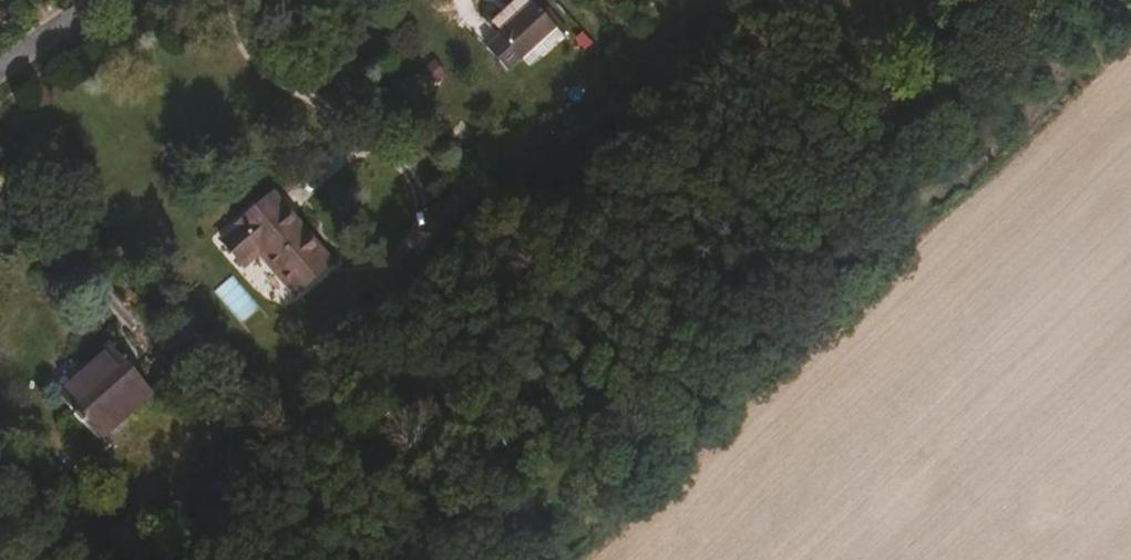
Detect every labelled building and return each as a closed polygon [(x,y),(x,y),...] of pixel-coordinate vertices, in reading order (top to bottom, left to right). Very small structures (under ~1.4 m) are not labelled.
[(510,73),(557,29),(533,3),(500,34),(504,39),(491,52),(510,73)] [(450,226),(478,199),(464,183),(435,210),(450,226)] [(332,268),(278,198),(223,238),(246,269),(263,257),(296,299),(332,268)] [(232,276),(214,291),(240,321),(258,307),(232,276)] [(104,437),(157,386),(115,343),(60,394),(104,437)]
